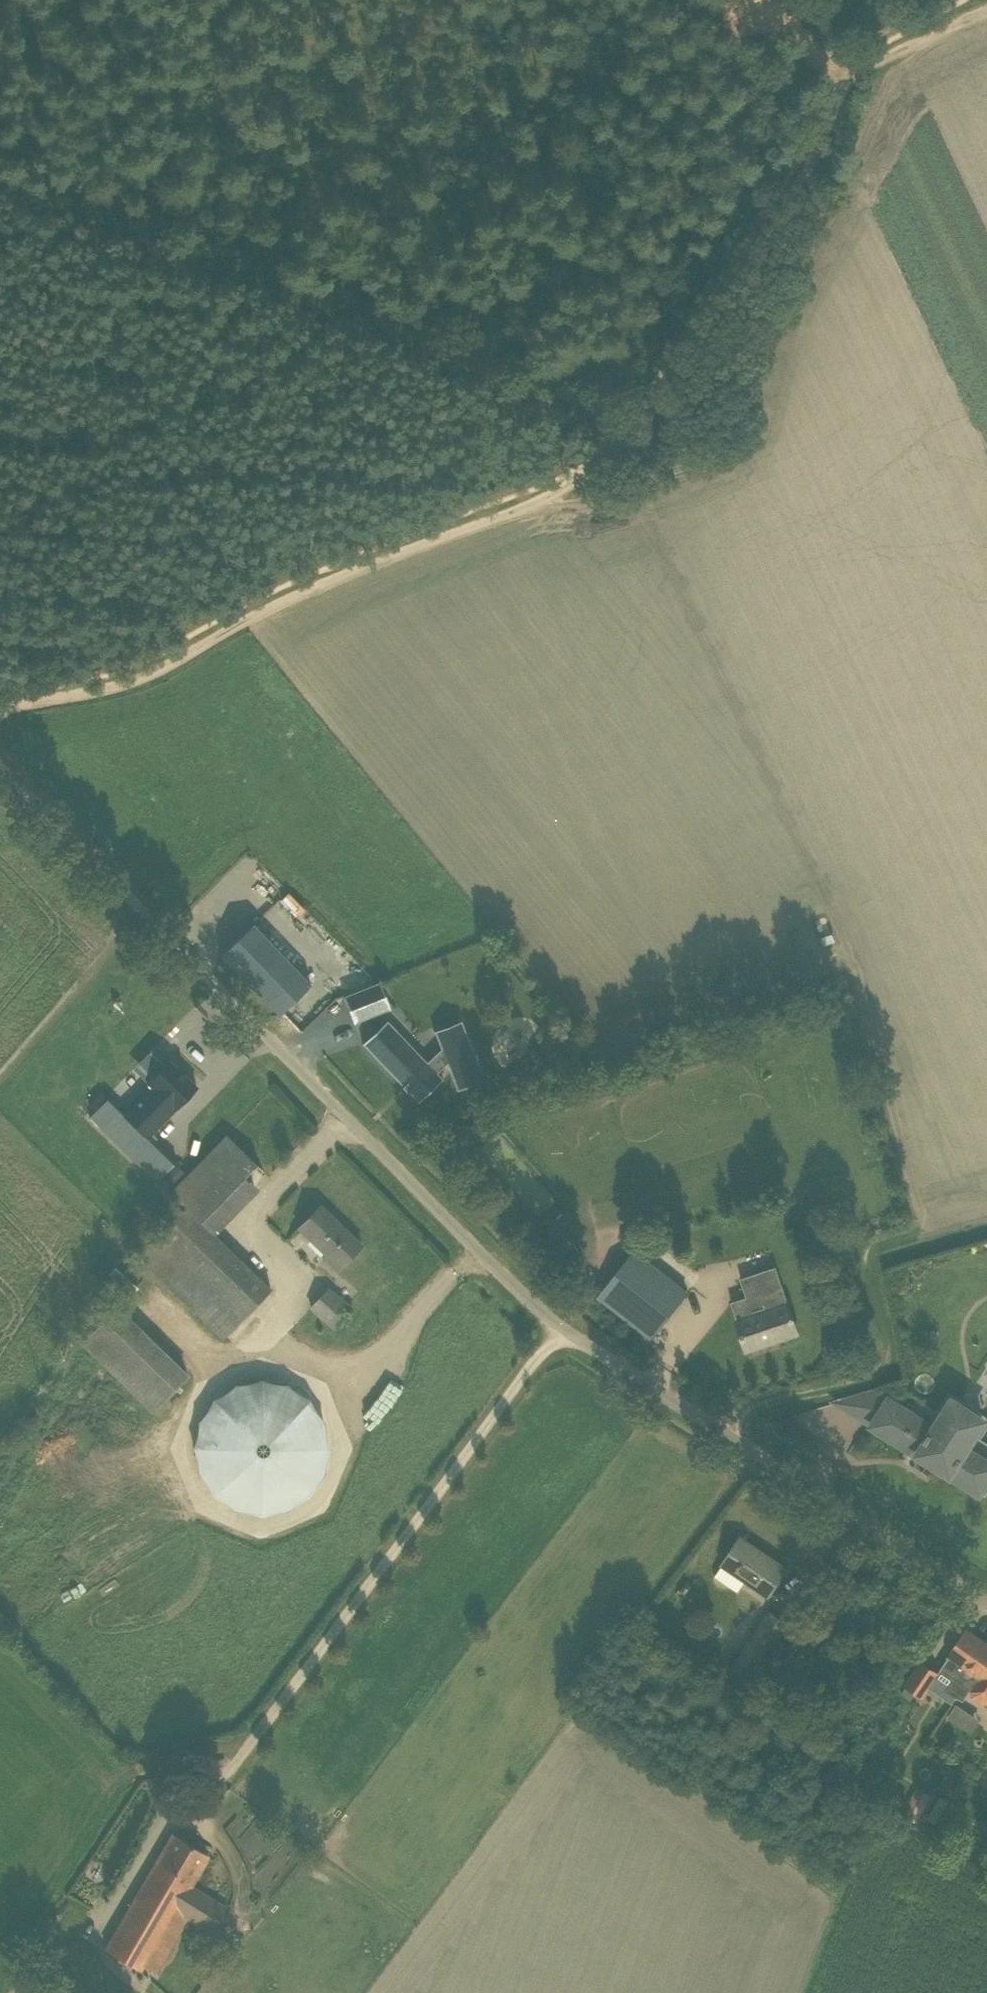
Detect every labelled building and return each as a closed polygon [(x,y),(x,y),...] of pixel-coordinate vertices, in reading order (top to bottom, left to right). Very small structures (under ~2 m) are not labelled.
[(252,923),(220,954),(279,1014),(311,984),(252,923)] [(343,996),(354,1023),(390,1009),(379,981),(343,996)] [(374,1033),(363,1044),(404,1085),(402,1087),(408,1093),(410,1091),(420,1101),(446,1076),(439,1069),(448,1060),(459,1088),(486,1078),(469,1035),(442,1046),(442,1047),(429,1060),(388,1018),(379,1028),(378,1027),(373,1032),(374,1033)] [(139,1164),(159,1143),(147,1131),(173,1104),(177,1108),(198,1086),(170,1060),(149,1082),(153,1086),(125,1115),(109,1100),(93,1116),(139,1164)] [(325,1257),(338,1270),(362,1245),(321,1205),(299,1227),(328,1255),(325,1257)] [(142,1249),(213,1320),(228,1334),(271,1289),(214,1233),(191,1211),(185,1206),(142,1249)] [(687,1292),(635,1250),(599,1296),(652,1337),(687,1292)] [(151,1274),(144,1281),(165,1302),(172,1295),(151,1274)] [(742,1333),(741,1333),(747,1351),(799,1333),(783,1285),(732,1302),(742,1333)] [(310,1308),(332,1329),(351,1309),(328,1288),(310,1308)] [(117,1303),(81,1338),(152,1410),(188,1374),(117,1303)] [(193,1426),(191,1447),(196,1467),(208,1485),(224,1498),(243,1506),(264,1507),(284,1502),(302,1491),(315,1475),(324,1454),(324,1430),(316,1409),(302,1391),(282,1379),(259,1374),(236,1378),(216,1389),(201,1407),(193,1426)] [(931,1461),(986,1496),(986,1494),(986,1441),(982,1438),(986,1430),(986,1416),(949,1392),(938,1410),(922,1400),(918,1406),(910,1401),(904,1411),(905,1412),(891,1435),(931,1461)] [(723,1564),(769,1595),(787,1568),(741,1537),(723,1564)] [(732,1665),(751,1678),(788,1623),(771,1611),(732,1665)] [(967,1629),(949,1656),(941,1668),(954,1677),(945,1689),(957,1697),(965,1685),(966,1686),(986,1655),(986,1643),(967,1629)] [(966,1686),(973,1690),(974,1697),(984,1704),(986,1704),(986,1655),(966,1686)] [(939,1671),(923,1661),(906,1685),(922,1696),(939,1671)] [(962,1709),(955,1705),(946,1718),(953,1723),(962,1709)] [(924,1807),(910,1799),(902,1813),(916,1822),(924,1807)] [(109,1951),(137,1968),(141,1970),(168,1924),(180,1931),(188,1917),(211,1931),(226,1907),(190,1885),(209,1854),(174,1833),(104,1947),(109,1951)]
